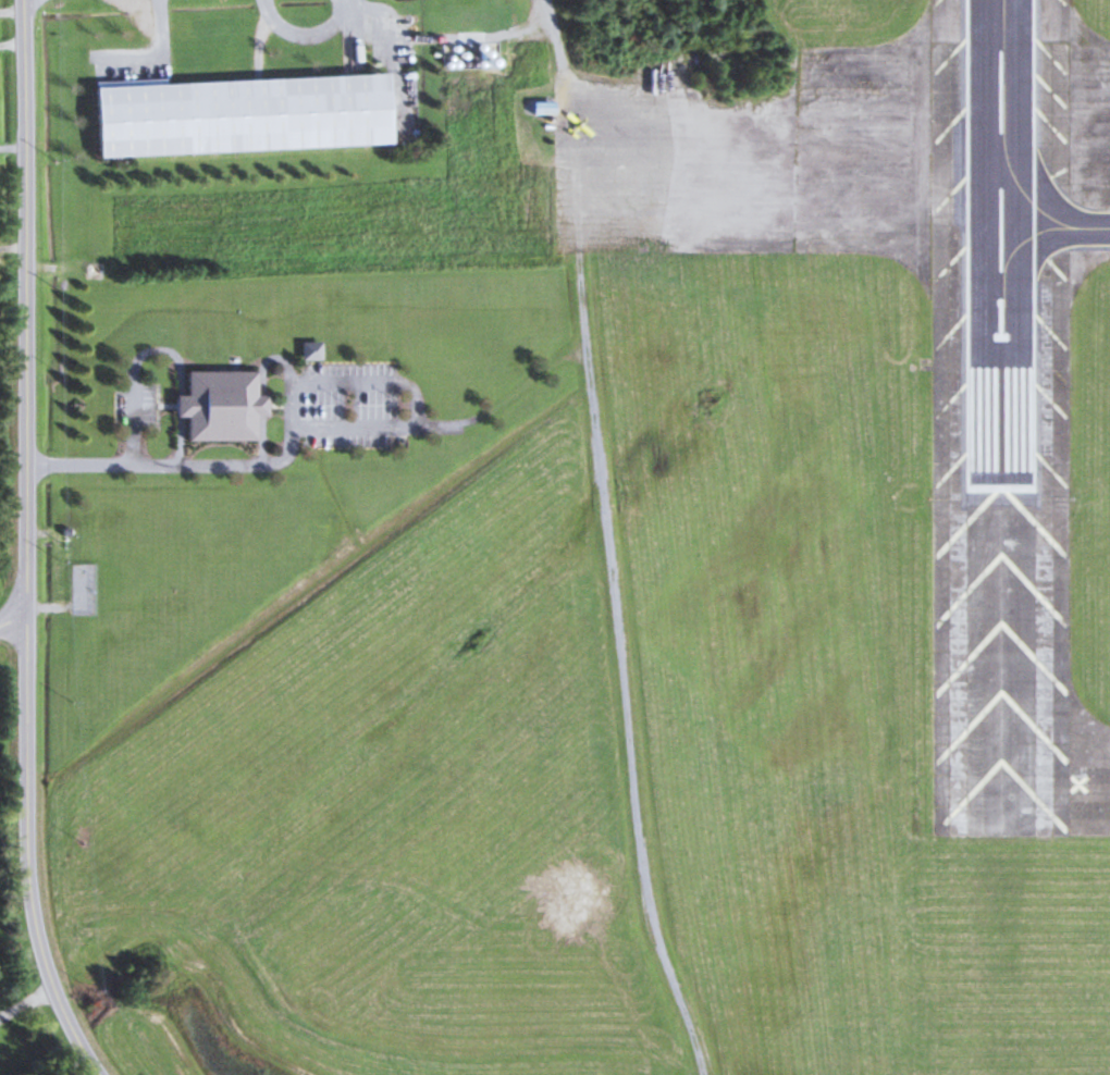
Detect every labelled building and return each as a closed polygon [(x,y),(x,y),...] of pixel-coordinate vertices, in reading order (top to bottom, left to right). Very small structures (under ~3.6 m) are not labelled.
[(91,156),(386,145),(383,73),(89,85),(91,156)] [(299,360),(319,360),(319,342),(299,342),(299,360)] [(257,374),(256,443),(181,443),(185,373),(257,374)]
